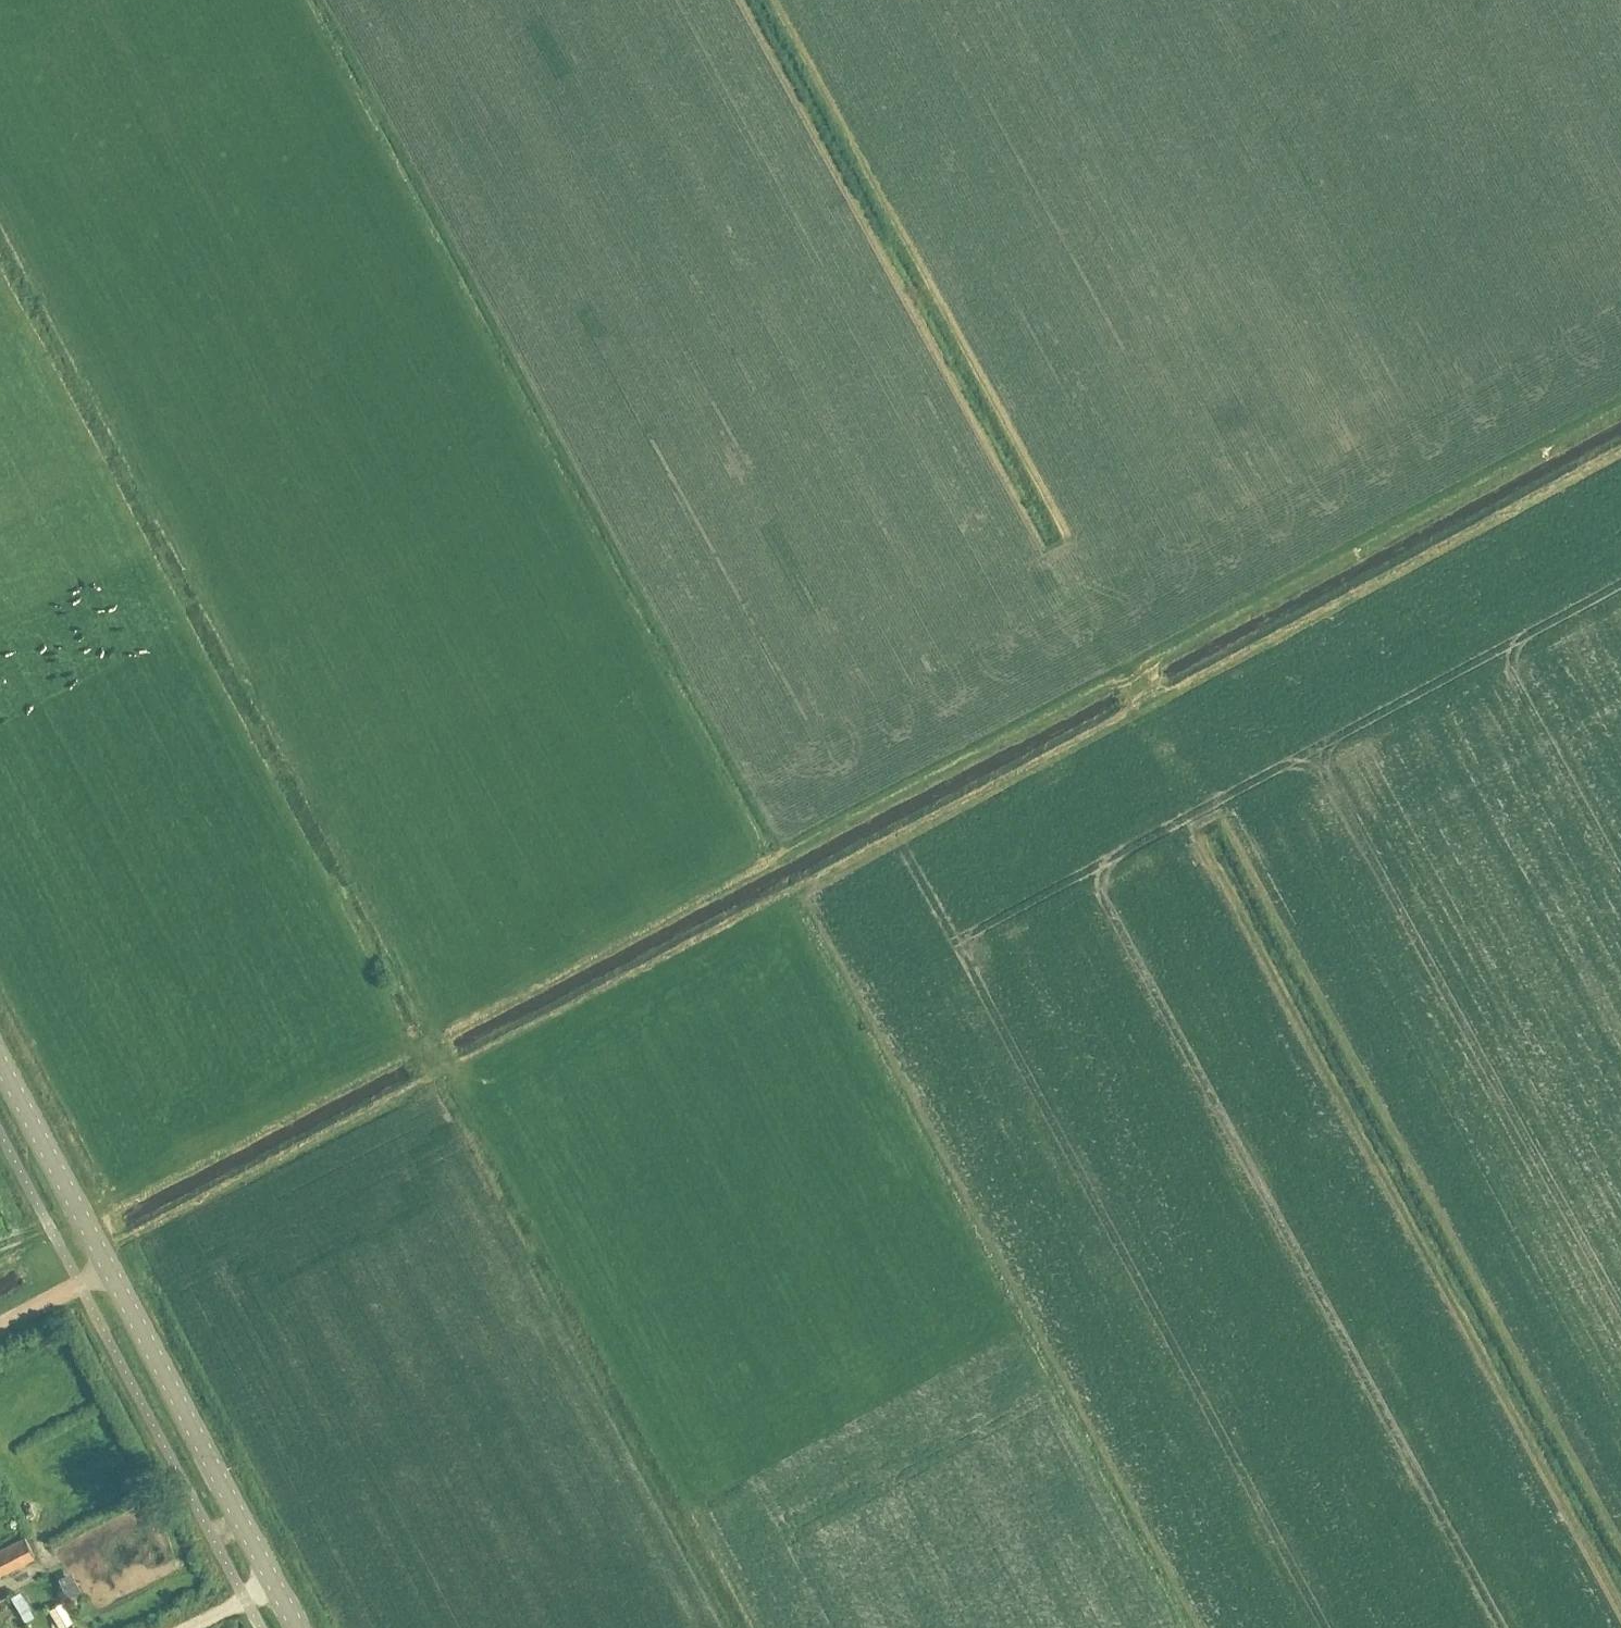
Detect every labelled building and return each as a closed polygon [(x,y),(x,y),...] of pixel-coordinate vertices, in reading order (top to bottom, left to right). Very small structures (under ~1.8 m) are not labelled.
[(30,1555),(23,1537),(0,1546),(0,1567),(30,1555)] [(60,1620),(72,1612),(61,1596),(50,1603),(60,1620)]
